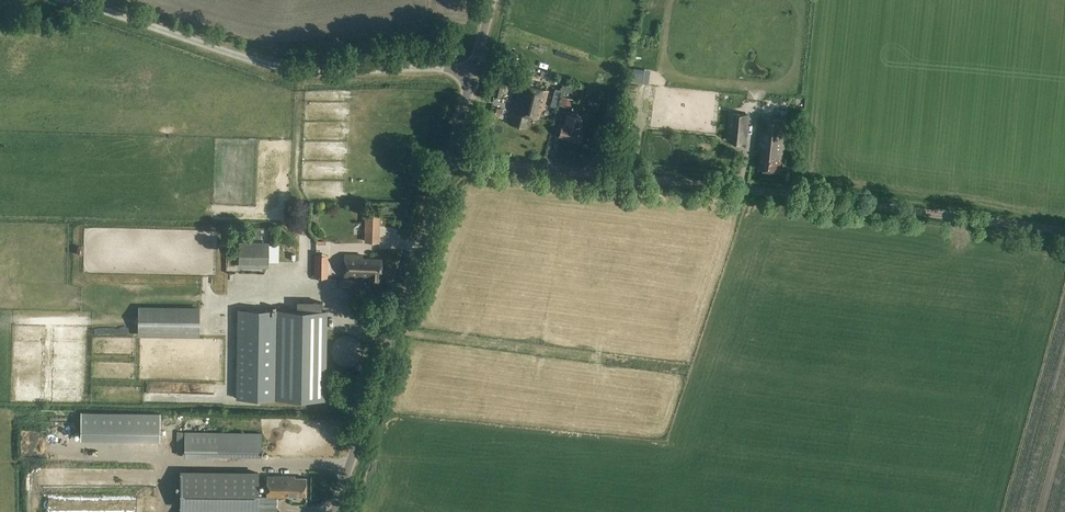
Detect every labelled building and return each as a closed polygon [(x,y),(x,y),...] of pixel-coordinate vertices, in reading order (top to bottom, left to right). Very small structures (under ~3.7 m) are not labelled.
[(504,80),(507,70),(493,67),(491,77),(504,80)] [(633,68),(631,81),(642,82),(644,70),(633,68)] [(496,80),(493,96),(501,98),(505,82),(496,80)] [(587,100),(591,89),(564,80),(560,90),(587,100)] [(543,111),(549,90),(520,82),(509,124),(525,128),(528,115),(538,118),(540,110),(543,111)] [(562,97),(560,105),(570,108),(573,99),(562,97)] [(620,108),(618,126),(627,127),(630,128),(632,110),(629,110),(620,108)] [(731,113),(728,140),(746,142),(749,115),(731,113)] [(578,142),(582,130),(576,128),(578,118),(565,115),(563,125),(562,125),(558,137),(578,142)] [(605,116),(603,124),(610,125),(612,118),(605,116)] [(761,117),(758,148),(761,148),(758,168),(760,168),(779,170),(779,167),(781,167),(782,167),(784,155),(783,154),(783,153),(784,153),(786,133),(788,119),(787,119),(761,117)] [(627,139),(629,128),(618,127),(617,137),(627,139)] [(365,215),(364,242),(379,242),(380,215),(365,215)] [(361,231),(356,231),(356,220),(346,220),(346,246),(361,246),(361,231)] [(239,243),(239,268),(268,268),(269,243),(239,243)] [(343,277),(345,277),(361,278),(361,286),(350,286),(350,288),(350,293),(352,293),(372,293),(372,287),(370,287),(370,283),(381,283),(382,258),(364,258),(362,258),(363,254),(346,254),(344,254),(343,277)] [(315,266),(326,266),(326,255),(315,255),(315,266)] [(292,279),(312,279),(312,270),(292,270),(292,279)] [(277,306),(277,309),(238,309),(236,398),(325,399),(327,310),(321,310),(321,301),(297,301),(297,310),(287,310),(287,306),(277,306)] [(138,306),(138,336),(199,337),(200,307),(138,306)] [(140,424),(140,445),(154,445),(154,429),(152,429),(152,424),(140,424)] [(185,431),(185,455),(223,455),(223,432),(185,431)] [(277,496),(289,497),(289,495),(306,495),(305,478),(293,477),(293,475),(266,475),(266,508),(257,507),(257,472),(179,471),(179,511),(277,511),(277,496)] [(114,491),(119,491),(119,497),(136,496),(135,488),(119,489),(118,473),(114,473),(114,491)] [(126,500),(27,500),(27,511),(126,511),(126,500)]
